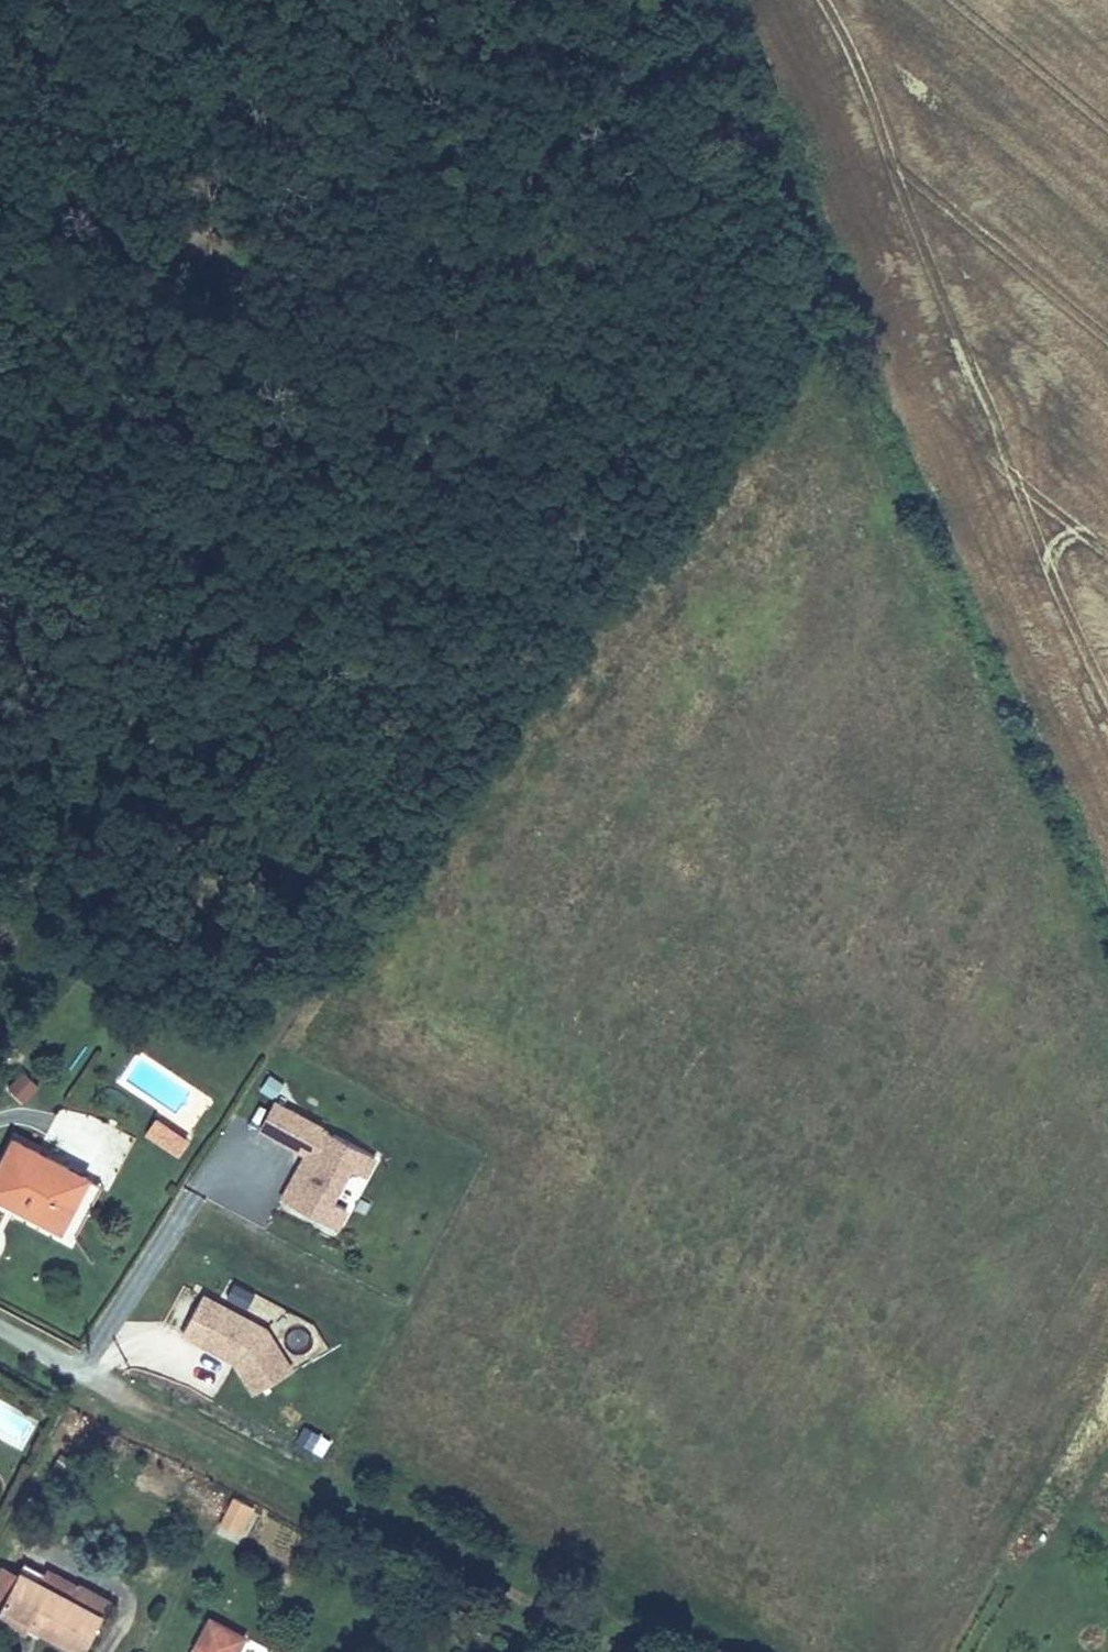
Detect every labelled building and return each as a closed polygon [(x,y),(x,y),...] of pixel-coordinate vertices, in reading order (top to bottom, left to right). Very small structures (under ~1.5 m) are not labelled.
[(333,1208),(347,1182),(361,1190),(377,1159),(275,1104),(259,1135),(302,1158),(277,1203),(338,1236),(348,1216),(333,1208)] [(182,1152),(190,1138),(160,1119),(151,1133),(182,1152)] [(0,1141),(0,1195),(72,1232),(96,1184),(2,1136),(0,1141)] [(267,1332),(203,1298),(181,1340),(231,1367),(254,1402),(295,1375),(267,1332)] [(311,1432),(304,1448),(323,1457),(330,1441),(311,1432)] [(91,1645),(116,1596),(82,1580),(74,1595),(43,1580),(48,1569),(24,1557),(0,1607),(0,1609),(33,1625),(37,1618),(91,1645)]
